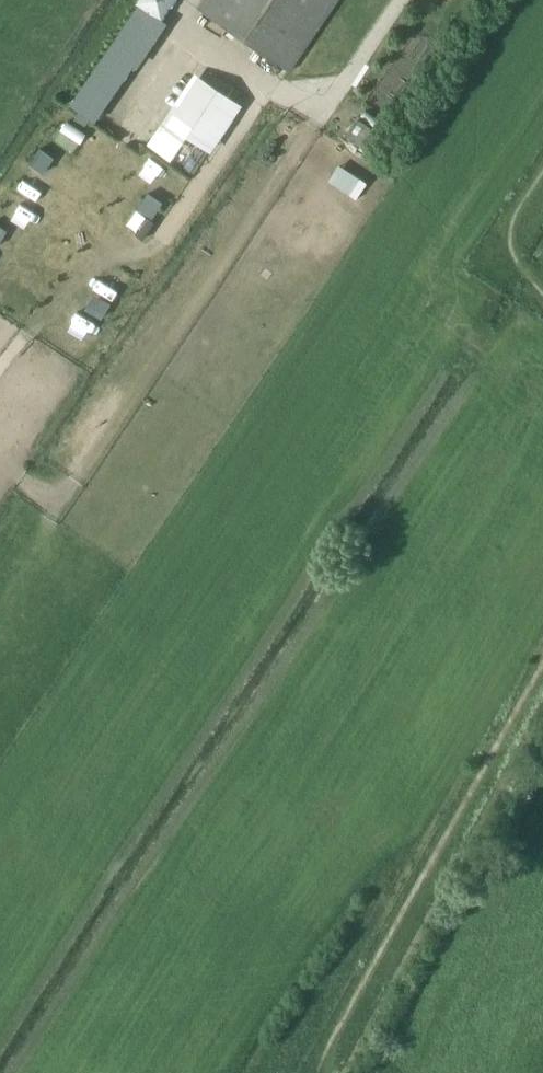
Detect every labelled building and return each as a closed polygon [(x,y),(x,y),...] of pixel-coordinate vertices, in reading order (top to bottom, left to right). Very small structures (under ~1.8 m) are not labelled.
[(137,3),(163,20),(177,0),(139,0),(137,3)] [(197,8),(290,72),(340,0),(203,0),(197,8)]
